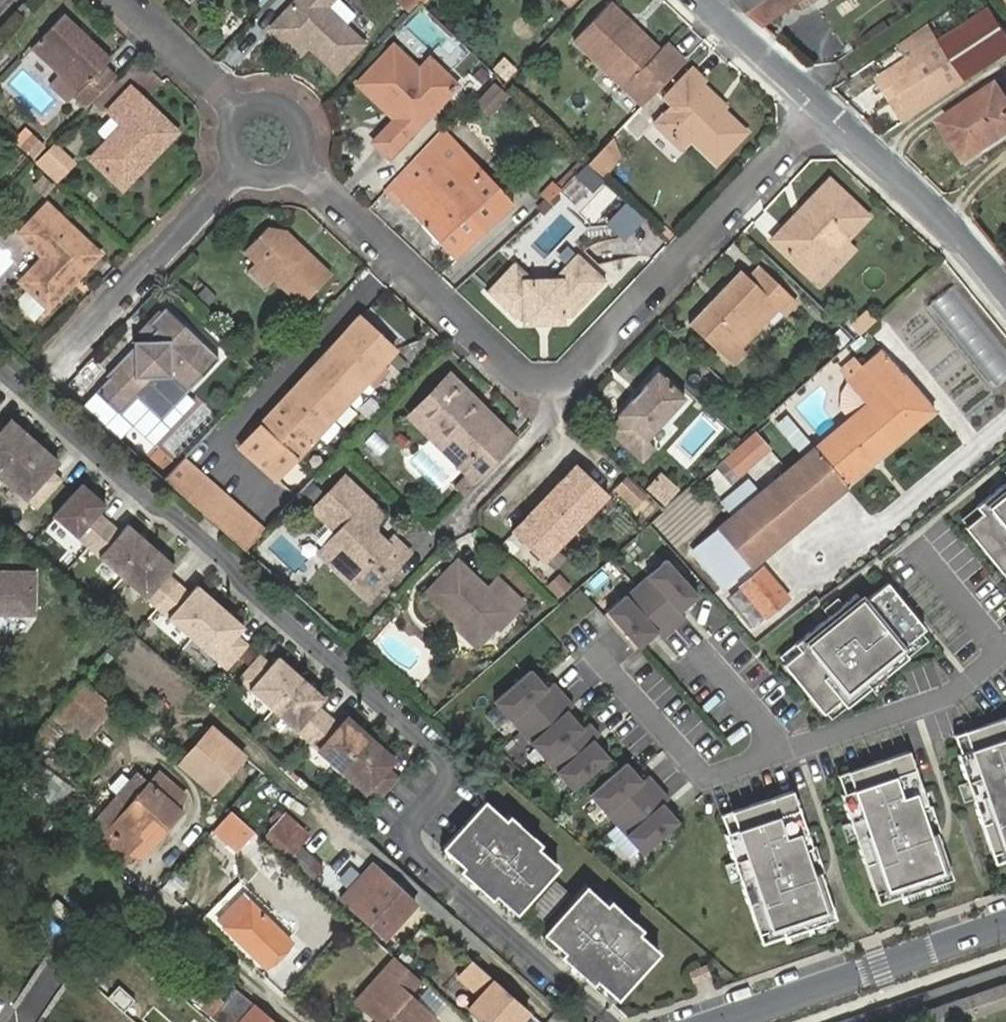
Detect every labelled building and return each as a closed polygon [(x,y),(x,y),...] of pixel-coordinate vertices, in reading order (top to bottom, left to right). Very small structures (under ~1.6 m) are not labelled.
[(302,47),(331,76),(361,46),(319,7),(312,0),(289,0),(261,27),(281,46),(291,36),(302,47)] [(334,0),(326,0),(319,7),(339,26),(349,15),(334,0)] [(418,4),(414,0),(404,0),(397,7),(406,16),(418,4)] [(766,26),(803,0),(738,0),(766,26)] [(651,94),(682,62),(663,45),(657,53),(641,38),(635,45),(614,25),(621,18),(606,3),(569,42),(626,96),(640,82),(651,94)] [(76,113),(110,77),(95,63),(102,56),(58,14),(25,49),(68,90),(61,97),(76,113)] [(941,47),(964,83),(965,84),(1005,57),(1005,38),(992,15),(941,47)] [(641,38),(621,18),(614,25),(635,45),(641,38)] [(930,29),(900,49),(911,67),(941,47),(930,29)] [(293,57),(302,47),(291,36),(281,46),(293,57)] [(917,116),(965,84),(964,83),(941,47),(911,67),(894,78),(904,95),(917,116)] [(442,100),(414,73),(389,49),(354,86),(390,122),(367,146),(384,163),(442,100)] [(425,62),(414,73),(442,100),(452,89),(425,62)] [(679,136),(689,146),(712,168),(742,138),(717,115),(697,95),(705,86),(688,70),(660,102),(672,113),(662,123),(652,133),(668,148),(679,136)] [(492,118),(512,96),(496,82),(476,103),(492,118)] [(697,95),(717,115),(727,106),(705,86),(697,95)] [(945,123),(966,158),(1005,134),(1005,97),(1001,87),(945,123)] [(137,160),(144,167),(177,130),(131,88),(109,113),(128,130),(95,166),(115,184),(137,160)] [(907,123),(917,116),(904,95),(894,101),(907,123)] [(651,112),(662,123),(672,113),(660,102),(651,112)] [(443,126),(381,189),(394,202),(398,199),(451,254),(511,196),(443,126)] [(677,157),(689,146),(679,136),(668,148),(677,157)] [(615,154),(610,137),(584,165),(588,168),(600,180),(615,154)] [(45,146),(29,164),(48,181),(64,164),(45,146)] [(123,191),(144,167),(137,160),(115,184),(123,191)] [(808,272),(867,211),(830,175),(771,237),(808,272)] [(90,254),(40,204),(8,237),(27,257),(8,278),(38,308),(90,254)] [(617,228),(638,241),(652,219),(631,206),(617,228)] [(252,268),(272,286),(297,311),(328,279),(284,235),(262,229),(239,255),(252,268)] [(523,318),(524,328),(534,328),(534,317),(547,316),(548,325),(561,324),(560,316),(573,315),(603,283),(575,256),(549,285),(523,284),(508,271),(485,295),(509,319),(523,318)] [(750,355),(745,350),(736,343),(771,306),(779,314),(782,316),(796,303),(759,267),(747,278),(740,272),(691,327),(735,371),(750,355)] [(265,293),(272,286),(252,268),(246,274),(265,293)] [(166,336),(179,322),(159,303),(146,317),(152,323),(166,336)] [(736,343),(745,350),(779,314),(771,306),(736,343)] [(867,309),(853,323),(864,334),(878,320),(867,309)] [(358,319),(241,449),(278,482),(345,406),(354,415),(375,391),(372,389),(366,384),(380,368),(395,351),(358,319)] [(141,372),(154,373),(165,374),(182,390),(215,355),(179,322),(166,336),(152,323),(139,336),(137,335),(133,334),(130,335),(128,338),(127,341),(128,344),(129,347),(105,371),(109,375),(93,391),(110,407),(141,372)] [(866,405),(694,552),(721,587),(744,565),(750,573),(768,557),(931,416),(882,357),(848,383),(866,405)] [(380,368),(366,384),(372,389),(386,373),(380,368)] [(657,371),(614,416),(619,421),(608,432),(637,459),(651,447),(660,454),(698,412),(657,371)] [(117,413),(154,373),(141,372),(110,407),(117,413)] [(205,439),(253,392),(234,373),(186,420),(205,439)] [(473,484),(513,440),(499,426),(494,432),(466,406),(470,401),(445,376),(412,410),(466,462),(457,471),(473,484)] [(457,471),(466,462),(412,410),(404,419),(457,471)] [(0,426),(0,477),(34,507),(59,478),(48,468),(55,461),(7,419),(1,427),(0,426)] [(731,481),(765,450),(753,436),(719,467),(731,481)] [(269,521),(187,451),(167,471),(249,542),(269,521)] [(763,481),(785,469),(777,454),(755,465),(763,481)] [(550,507),(570,527),(601,494),(572,466),(551,488),(559,498),(550,507)] [(367,561),(385,578),(414,547),(398,530),(390,538),(372,521),(373,512),(379,508),(368,496),(371,493),(346,470),(315,504),(337,524),(327,538),(330,552),(353,576),(363,565),(367,561)] [(646,492),(627,475),(617,486),(636,503),(646,492)] [(751,478),(724,497),(735,512),(761,493),(751,478)] [(187,591),(166,572),(173,564),(125,523),(118,530),(97,512),(104,504),(79,482),(50,514),(224,667),(246,642),(235,632),(241,625),(194,583),(187,591)] [(964,527),(1004,577),(1005,575),(1005,482),(975,507),(981,513),(964,527)] [(541,498),(550,507),(559,498),(551,488),(541,498)] [(541,498),(532,508),(541,517),(550,507),(541,498)] [(541,517),(532,508),(507,533),(538,562),(570,527),(550,507),(541,517)] [(462,604),(488,629),(511,604),(516,608),(529,592),(502,568),(493,579),(460,549),(428,583),(457,609),(462,604)] [(670,557),(609,608),(641,645),(659,629),(664,635),(687,615),(682,609),(700,592),(670,557)] [(381,582),(385,578),(367,561),(363,565),(381,582)] [(381,582),(363,565),(353,576),(372,592),(381,582)] [(0,574),(0,615),(35,615),(36,574),(0,574)] [(765,616),(786,601),(764,574),(743,590),(765,616)] [(800,648),(783,662),(823,711),(840,698),(846,705),(907,655),(900,647),(924,628),(887,581),(863,600),(856,592),(795,641),(800,648)] [(479,639),(488,629),(462,604),(457,609),(452,614),(479,639)] [(398,749),(350,707),(344,715),(323,696),(329,688),(281,646),(275,654),(264,644),(235,676),(374,799),(402,766),(391,756),(398,749)] [(533,666),(497,698),(574,785),(610,753),(595,735),(602,729),(591,717),(584,723),(569,707),(576,701),(555,678),(549,683),(533,666)] [(115,710),(83,682),(71,696),(101,725),(115,710)] [(963,729),(968,747),(958,750),(955,751),(989,851),(1005,846),(1005,715),(963,729)] [(963,729),(952,733),(958,750),(968,747),(963,729)] [(213,730),(182,765),(214,793),(245,757),(213,730)] [(839,790),(873,890),(895,883),(898,892),(950,875),(907,748),(846,768),(852,786),(842,789),(839,790)] [(627,758),(591,790),(642,849),(679,817),(663,799),(669,794),(649,770),(643,776),(627,758)] [(846,768),(836,771),(842,789),(852,786),(846,768)] [(158,833),(166,839),(187,817),(180,811),(188,803),(162,780),(113,836),(136,857),(158,833)] [(791,786),(731,807),(737,824),(726,828),(723,829),(757,929),(779,921),(782,931),(834,914),(791,786)] [(514,909),(555,863),(534,844),(537,840),(506,812),(503,816),(481,798),(440,844),(461,863),(458,867),(489,894),(492,890),(514,909)] [(731,807),(720,810),(726,828),(737,824),(731,807)] [(238,852),(255,833),(231,812),(214,831),(238,852)] [(306,836),(284,817),(267,836),(311,877),(320,866),(298,846),(306,836)] [(144,864),(166,839),(158,833),(136,857),(144,864)] [(127,867),(136,857),(113,836),(104,846),(127,867)] [(989,851),(992,861),(1005,856),(1005,846),(989,851)] [(413,903),(373,869),(344,903),(384,938),(413,903)] [(656,947),(635,929),(638,924),(607,897),(604,901),(583,882),(542,929),(563,947),(559,952),(590,979),(594,975),(615,994),(656,947)] [(873,890),(876,900),(898,892),(895,883),(873,890)] [(287,942),(238,898),(217,922),(266,966),(287,942)] [(757,929),(760,939),(782,931),(779,921),(757,929)] [(420,978),(397,958),(356,1006),(374,1021),(432,1021),(433,1021),(415,1004),(405,1009),(399,1005),(406,996),(420,978)] [(466,958),(453,972),(476,992),(464,1006),(481,1021),(510,1021),(523,1007),(466,958)] [(208,1015),(231,988),(220,978),(207,993),(211,997),(201,1009),(208,1015)] [(132,1013),(141,1004),(120,986),(111,995),(132,1013)] [(231,988),(208,1015),(216,1021),(269,1021),(231,988)] [(415,1004),(406,996),(399,1005),(405,1009),(415,1004)] [(141,1004),(132,1013),(142,1021),(150,1021),(155,1017),(141,1004)]
